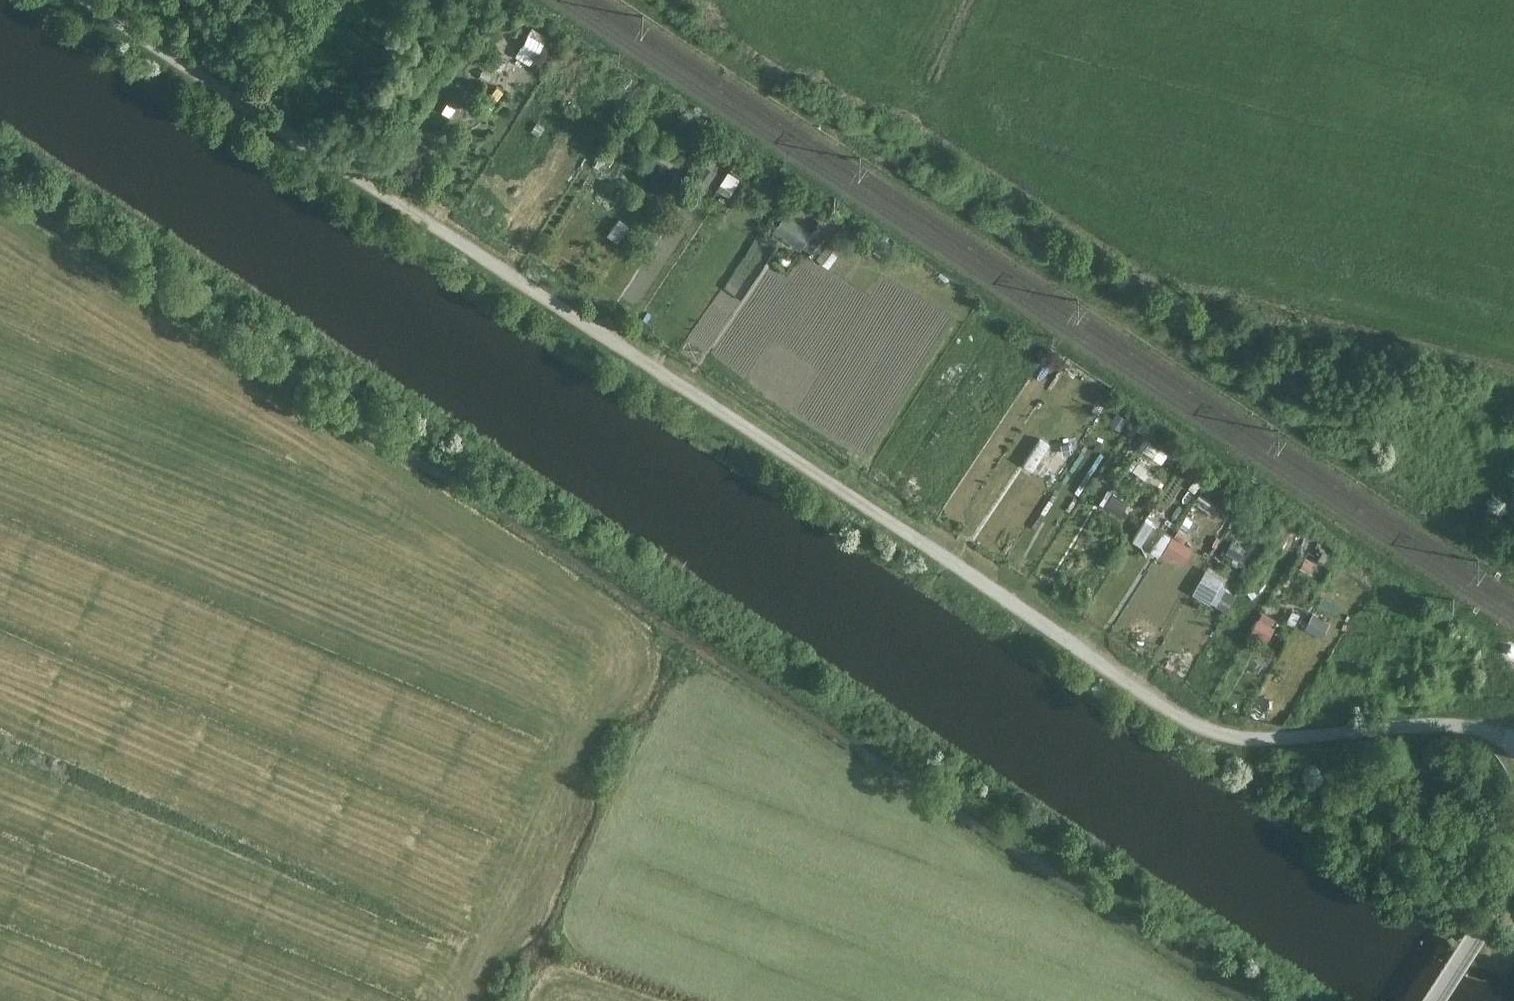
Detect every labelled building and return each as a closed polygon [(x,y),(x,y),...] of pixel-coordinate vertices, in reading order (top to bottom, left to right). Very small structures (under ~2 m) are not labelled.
[(534,24),(518,54),(537,64),(552,34),(534,24)] [(625,239),(633,221),(620,215),(612,234),(625,239)] [(1127,514),(1132,496),(1114,491),(1109,509),(1127,514)] [(1204,492),(1199,499),(1214,509),(1219,502),(1204,492)] [(1305,569),(1328,576),(1334,555),(1311,548),(1305,569)] [(1254,628),(1270,639),(1283,621),(1267,610),(1254,628)]
